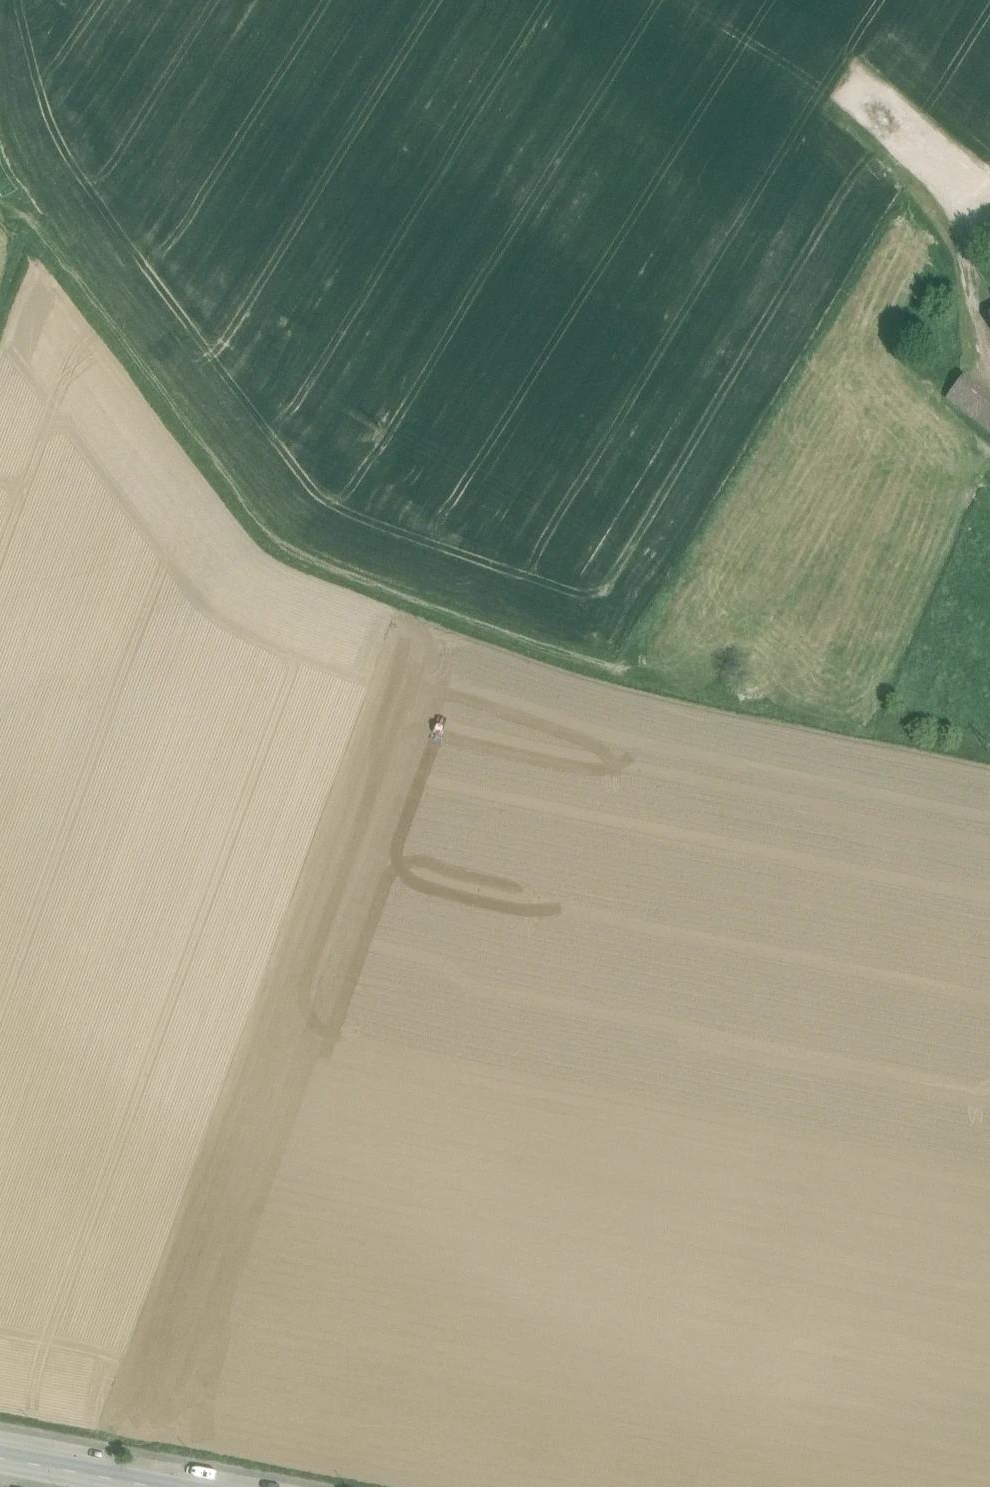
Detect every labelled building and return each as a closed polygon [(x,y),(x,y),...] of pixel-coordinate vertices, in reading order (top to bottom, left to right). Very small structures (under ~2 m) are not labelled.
[(962,378),(946,398),(989,432),(989,399),(962,378)]
